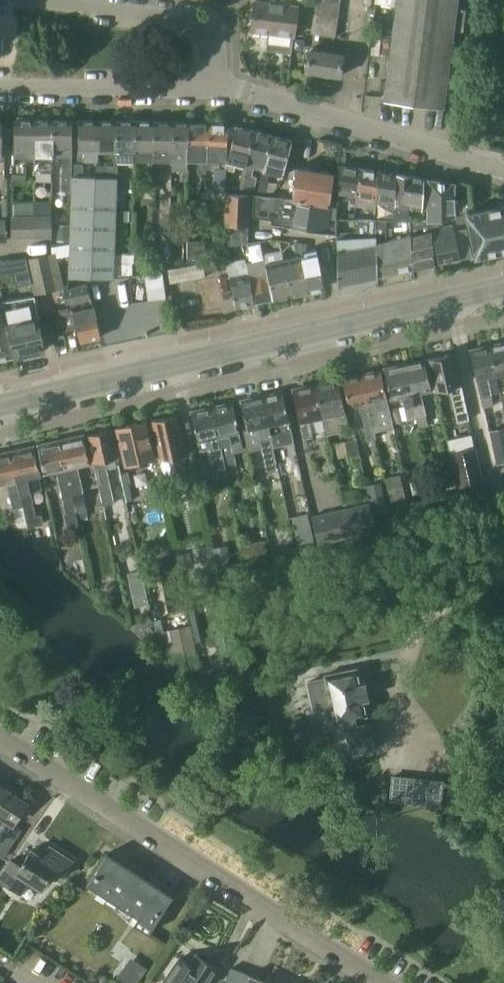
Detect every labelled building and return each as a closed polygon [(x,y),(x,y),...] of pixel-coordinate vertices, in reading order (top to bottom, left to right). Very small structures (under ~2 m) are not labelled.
[(251,29),(269,32),(267,47),(291,51),(293,35),(294,35),(298,5),(265,0),(256,0),(251,29)] [(340,4),(316,0),(311,33),(335,37),(340,4)] [(443,108),(457,0),(397,0),(384,99),(443,108)] [(305,71),(340,76),(343,54),(309,49),(305,71)] [(503,139),(503,110),(493,108),(490,140),(503,142),(503,139)] [(14,156),(12,156),(12,173),(25,173),(25,163),(35,163),(35,121),(16,120),(14,120),(14,156)] [(38,121),(35,121),(35,163),(35,171),(38,171),(52,171),(53,156),(53,121),(38,121)] [(53,121),(53,156),(56,156),(63,156),(62,188),(71,189),(72,163),(72,156),(72,121),(56,121),(53,121)] [(79,121),(78,159),(98,159),(98,122),(79,121)] [(98,122),(98,159),(117,159),(117,122),(98,122)] [(117,122),(117,159),(135,159),(135,122),(117,122)] [(155,122),(135,122),(135,159),(154,159),(155,122)] [(174,123),(155,122),(154,159),(172,159),(173,159),(173,157),(173,154),(174,123)] [(172,159),(171,167),(186,168),(187,159),(188,159),(188,123),(174,123),(173,154),(173,157),(173,159),(172,159)] [(188,123),(188,159),(198,159),(198,172),(206,173),(206,169),(206,168),(206,159),(208,159),(209,123),(188,123)] [(208,159),(206,159),(206,168),(208,168),(214,168),(225,168),(225,159),(227,159),(228,127),(228,124),(209,123),(208,159)] [(236,125),(227,161),(226,168),(234,170),(236,163),(243,165),(245,165),(254,130),(236,125)] [(236,125),(228,127),(227,159),(236,125)] [(243,165),(238,187),(253,189),(256,176),(251,175),(253,167),(263,170),(273,135),(254,130),(245,165),(243,165)] [(260,179),(257,191),(265,193),(268,181),(267,180),(270,172),(282,175),(283,175),(292,140),(273,135),(263,170),(261,179),(260,179)] [(72,189),(69,275),(110,276),(112,294),(147,290),(148,299),(165,297),(162,270),(151,272),(144,272),(144,274),(132,275),(114,277),(114,260),(117,178),(117,164),(105,164),(104,177),(83,176),(83,163),(72,163),(72,189)] [(337,196),(338,196),(341,197),(348,198),(357,199),(359,177),(360,167),(341,164),(337,196)] [(332,206),(333,201),(330,200),(334,173),(297,167),(292,197),(254,194),(253,216),(271,219),(271,223),(336,233),(337,206),(332,206)] [(357,199),(362,200),(362,206),(374,208),(375,203),(378,170),(360,167),(359,177),(357,199)] [(214,169),(213,189),(225,189),(226,168),(225,168),(214,168),(214,169)] [(396,173),(378,170),(375,203),(384,204),(382,219),(386,219),(393,220),(396,173)] [(425,178),(425,177),(396,173),(393,220),(409,220),(411,220),(411,216),(408,216),(409,208),(422,210),(425,178)] [(432,220),(442,218),(455,216),(455,213),(467,211),(468,211),(468,196),(459,196),(454,196),(454,181),(428,177),(428,179),(427,210),(427,220),(432,220)] [(226,192),(225,224),(224,246),(249,242),(251,225),(249,225),(251,193),(226,192)] [(468,211),(467,211),(475,255),(503,249),(503,203),(468,211)] [(35,237),(51,237),(51,215),(35,214),(35,216),(35,237)] [(11,216),(11,237),(35,237),(35,216),(33,216),(14,216),(11,216)] [(337,238),(338,284),(378,276),(375,219),(355,218),(355,233),(355,237),(337,238)] [(439,263),(472,256),(466,229),(454,231),(452,224),(443,226),(438,227),(438,224),(442,223),(442,218),(432,220),(432,231),(439,263)] [(378,276),(414,268),(410,234),(387,239),(386,219),(382,219),(375,219),(378,276)] [(414,268),(434,264),(433,247),(432,231),(432,220),(427,220),(411,221),(411,220),(409,220),(410,234),(414,268)] [(183,264),(182,230),(170,230),(170,264),(183,264)] [(203,240),(187,240),(187,259),(204,258),(203,240)] [(249,242),(224,246),(235,306),(271,298),(259,240),(249,242)] [(134,244),(134,263),(151,263),(151,253),(151,244),(134,244)] [(263,254),(262,254),(271,298),(289,295),(281,259),(283,259),(281,250),(279,251),(263,254)] [(56,252),(26,258),(31,283),(34,294),(65,288),(56,252)] [(306,254),(299,256),(306,291),(324,287),(317,252),(306,254)] [(151,263),(151,272),(162,270),(162,254),(151,253),(151,263)] [(283,259),(281,259),(289,295),(306,291),(299,256),(296,256),(283,259)] [(16,286),(31,283),(26,258),(26,257),(0,260),(0,275),(13,272),(16,286)] [(132,275),(132,260),(114,260),(114,277),(132,275)] [(168,270),(170,283),(205,276),(202,263),(168,270)] [(58,309),(63,331),(78,327),(80,340),(101,336),(89,283),(64,289),(68,307),(58,309)] [(4,301),(8,321),(15,355),(27,353),(29,354),(32,355),(37,354),(40,350),(43,349),(40,333),(36,316),(37,316),(34,295),(12,300),(4,301)] [(0,302),(0,359),(14,356),(15,355),(8,321),(4,301),(0,302)] [(490,345),(492,358),(496,374),(503,372),(503,342),(490,345)] [(470,350),(476,379),(477,379),(481,398),(483,408),(494,405),(487,376),(496,374),(492,358),(490,345),(470,350)] [(452,354),(427,359),(434,391),(449,388),(457,422),(469,419),(466,407),(461,385),(458,372),(457,372),(452,354)] [(417,416),(426,414),(421,391),(431,389),(425,361),(426,361),(426,359),(405,364),(417,416)] [(385,370),(391,398),(401,395),(407,419),(416,416),(417,416),(405,364),(383,369),(384,370),(385,370)] [(376,432),(394,428),(387,398),(381,369),(361,374),(376,438),(377,438),(376,432)] [(358,404),(366,440),(376,438),(361,374),(342,378),(348,406),(358,404)] [(316,384),(323,418),(322,418),(326,434),(349,429),(338,379),(316,384)] [(316,384),(293,389),(304,438),(306,438),(312,437),(313,436),(310,421),(322,418),(323,418),(316,384)] [(283,390),(262,395),(273,446),(293,442),(289,420),(283,390)] [(241,399),(248,429),(257,427),(267,471),(276,469),(272,446),(273,446),(262,395),(241,399)] [(239,431),(233,402),(212,406),(223,457),(227,474),(238,472),(233,452),(243,450),(238,431),(239,431)] [(212,406),(191,411),(200,450),(210,448),(212,459),(223,457),(212,406)] [(173,458),(177,473),(188,470),(184,455),(185,455),(182,443),(176,414),(152,420),(158,448),(161,461),(173,458)] [(428,426),(426,414),(417,416),(416,416),(419,428),(428,426)] [(122,453),(125,465),(155,458),(152,446),(146,421),(116,428),(122,453)] [(100,489),(110,487),(104,460),(117,457),(111,429),(87,435),(94,462),(100,489)] [(473,434),(472,434),(447,439),(456,485),(482,480),(473,434)] [(72,493),(82,491),(77,466),(90,463),(83,435),(61,440),(72,493)] [(344,441),(348,462),(360,459),(356,438),(344,441)] [(62,495),(72,493),(61,440),(38,445),(44,473),(56,470),(62,495)] [(34,446),(11,451),(20,493),(23,506),(27,526),(43,523),(41,513),(36,514),(31,492),(42,489),(38,475),(40,474),(34,446)] [(6,481),(9,495),(20,493),(11,451),(0,453),(0,483),(6,481)] [(188,470),(177,473),(180,490),(191,488),(188,470)] [(385,477),(388,491),(387,491),(390,502),(391,501),(406,498),(403,485),(403,486),(400,474),(385,477)] [(412,493),(429,490),(427,479),(410,482),(412,493)] [(455,482),(433,486),(434,491),(456,487),(455,482)] [(113,502),(110,487),(100,489),(103,505),(113,502)] [(77,511),(86,509),(82,491),(72,493),(77,511)] [(12,509),(23,506),(20,493),(9,495),(12,509)] [(76,511),(77,511),(72,493),(62,495),(65,514),(76,511)] [(383,494),(371,497),(373,509),(385,506),(383,494)] [(312,516),(319,547),(377,534),(370,504),(312,516)] [(266,540),(240,545),(242,558),(268,553),(266,540)] [(190,625),(167,630),(174,658),(174,660),(197,655),(196,653),(190,625)] [(356,667),(325,674),(326,677),(308,681),(314,709),(332,705),(335,721),(344,719),(351,752),(378,747),(370,712),(366,713),(363,699),(368,698),(368,695),(367,695),(365,685),(366,685),(365,682),(360,683),(356,667)] [(442,812),(445,785),(393,779),(390,806),(442,812)] [(27,802),(6,788),(0,798),(0,816),(3,818),(0,822),(0,826),(7,831),(0,841),(0,855),(3,857),(8,850),(21,830),(12,824),(27,802)] [(21,891),(29,878),(42,887),(52,872),(60,877),(72,859),(49,844),(42,855),(31,847),(20,864),(11,858),(0,875),(0,878),(21,891)] [(133,923),(149,933),(173,895),(108,853),(88,884),(137,916),(133,923)] [(211,959),(208,954),(201,952),(199,954),(197,953),(190,963),(181,957),(163,982),(207,982),(209,980),(209,979),(217,967),(210,962),(211,959)] [(131,957),(118,977),(127,982),(138,982),(147,968),(131,957)] [(226,982),(268,982),(269,982),(250,975),(232,968),(226,982)]
